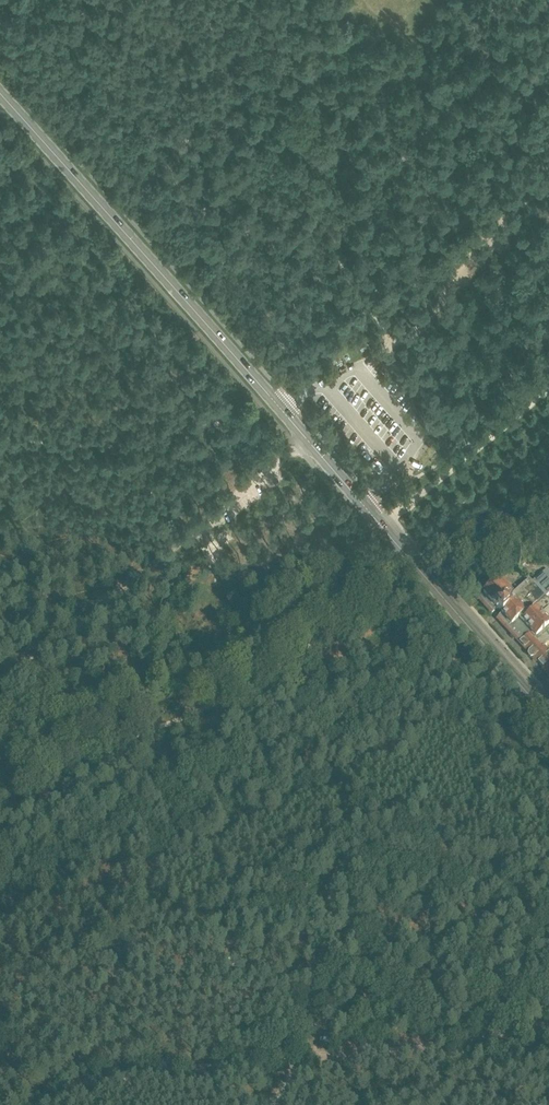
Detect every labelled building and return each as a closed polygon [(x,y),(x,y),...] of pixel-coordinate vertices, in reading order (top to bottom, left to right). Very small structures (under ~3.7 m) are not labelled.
[(370,344),(367,341),(360,347),(363,350),(370,344)] [(359,408),(366,419),(372,415),(365,404),(359,408)] [(385,419),(393,410),(386,404),(378,413),(385,419)] [(423,455),(429,458),(434,448),(427,445),(423,455)] [(520,584),(525,590),(537,580),(531,574),(520,584)] [(548,607),(541,601),(526,616),(536,626),(524,637),(548,662),(548,606),(548,607)] [(338,933),(347,941),(359,930),(350,922),(338,933)]
